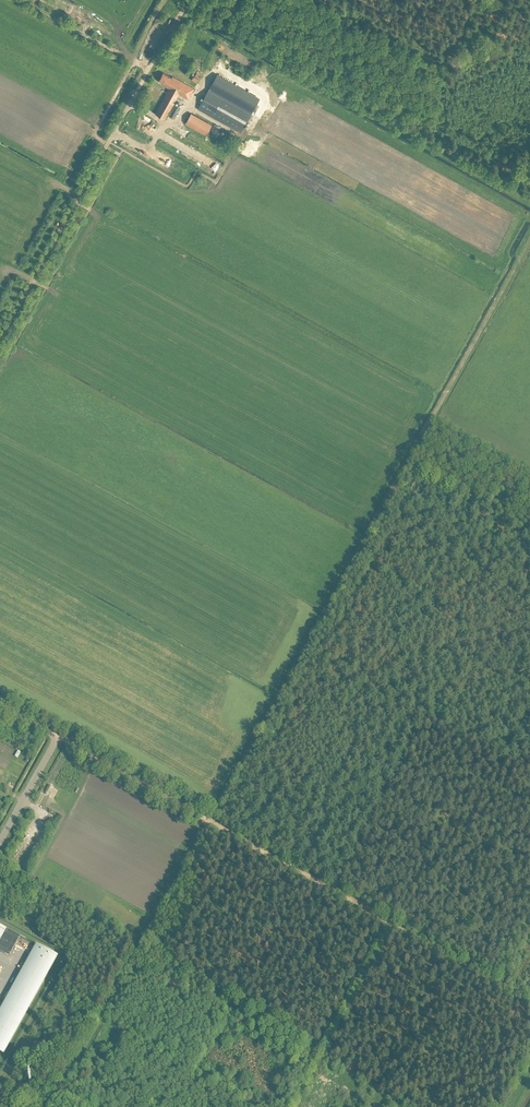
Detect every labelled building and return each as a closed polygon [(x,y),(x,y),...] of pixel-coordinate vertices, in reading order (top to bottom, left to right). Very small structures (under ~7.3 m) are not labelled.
[(200,78),(203,73),(198,70),(195,75),(200,78)] [(188,99),(194,88),(172,76),(171,78),(163,73),(159,81),(166,85),(165,86),(169,88),(155,114),(165,119),(173,105),(174,106),(169,115),(175,118),(181,106),(175,103),(175,104),(174,103),(179,94),(188,99)] [(241,133),(253,111),(260,99),(217,75),(210,87),(198,109),(241,133)] [(185,123),(206,135),(212,124),(190,113),(185,123)] [(9,957),(20,937),(0,925),(0,952),(9,957)] [(5,1054),(58,956),(36,944),(0,1011),(0,1052),(5,1054)]
